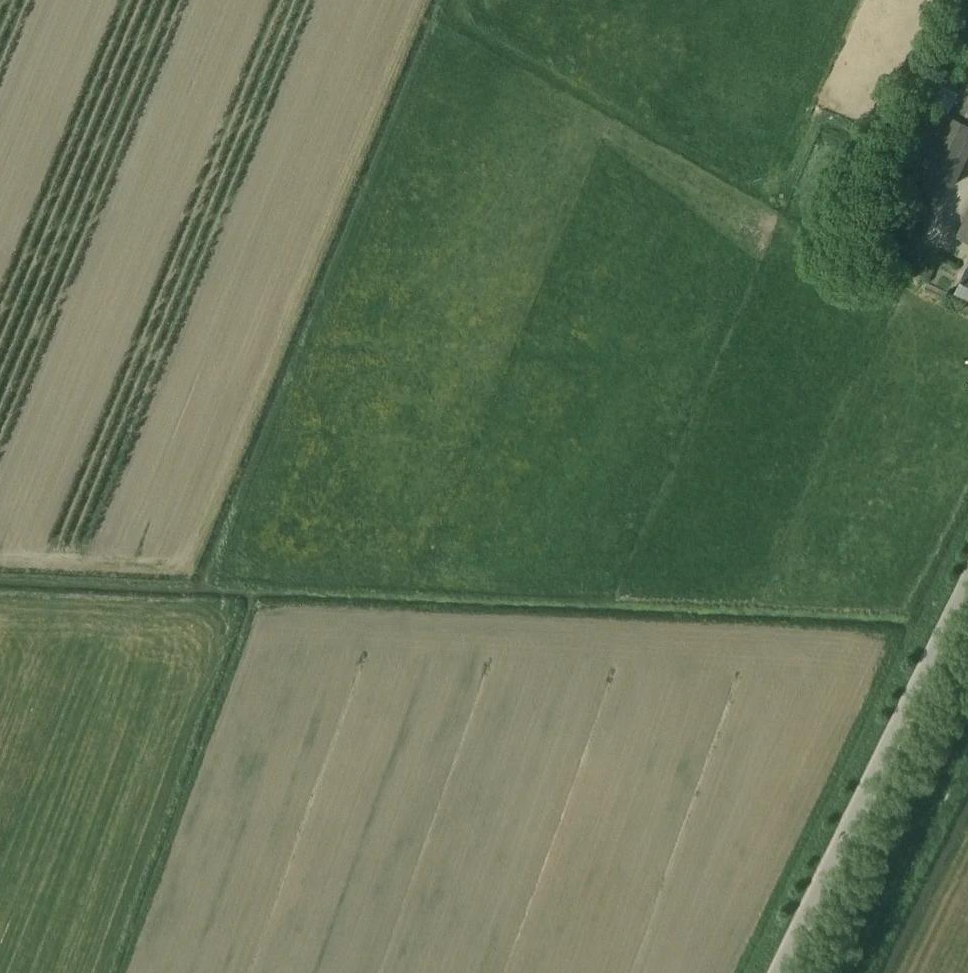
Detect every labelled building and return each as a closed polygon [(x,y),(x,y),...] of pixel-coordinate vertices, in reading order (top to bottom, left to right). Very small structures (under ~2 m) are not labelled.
[(949,111),(967,120),(967,71),(958,94),(949,111)] [(938,197),(945,181),(926,172),(922,181),(918,187),(938,197)] [(956,236),(967,242),(967,211),(956,236)] [(957,289),(967,294),(967,266),(957,289)]
